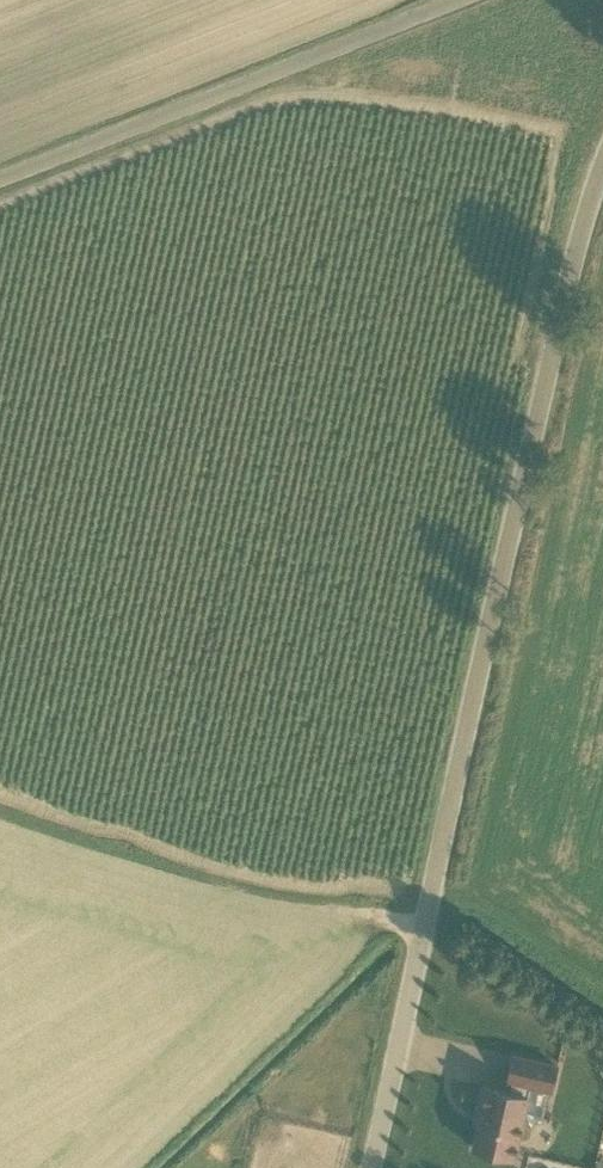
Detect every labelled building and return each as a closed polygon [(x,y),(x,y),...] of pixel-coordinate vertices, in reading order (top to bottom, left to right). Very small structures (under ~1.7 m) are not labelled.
[(484,1106),(474,1148),(515,1157),(520,1135),(525,1137),(530,1133),(533,1123),(530,1118),(524,1117),(529,1095),(527,1095),(530,1083),(553,1089),(559,1066),(514,1055),(509,1078),(514,1079),(511,1091),(484,1085),(480,1105),(484,1106)]
